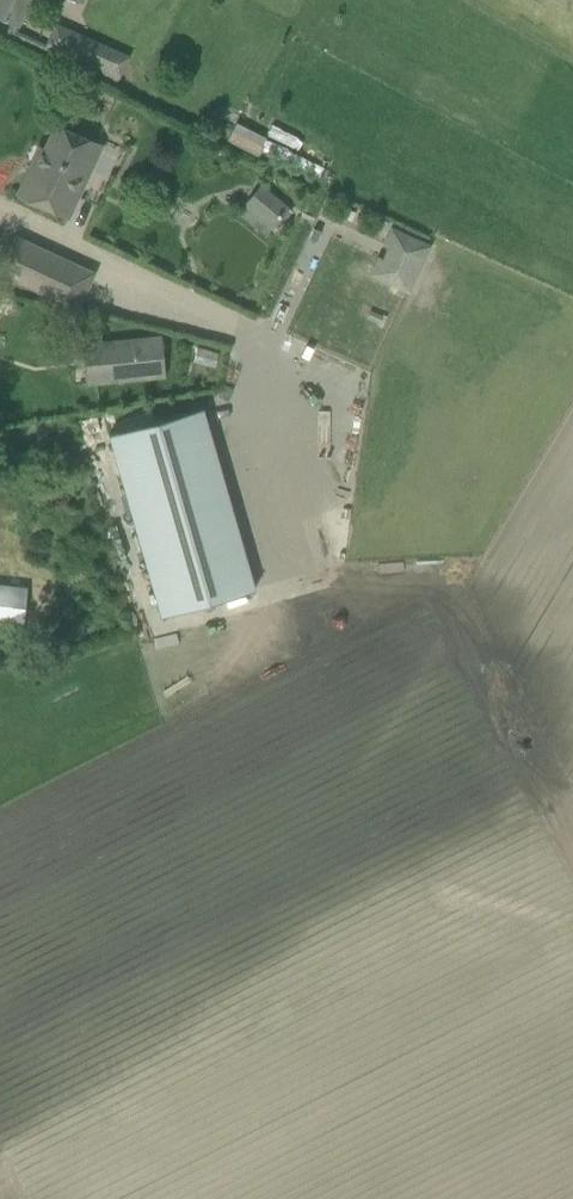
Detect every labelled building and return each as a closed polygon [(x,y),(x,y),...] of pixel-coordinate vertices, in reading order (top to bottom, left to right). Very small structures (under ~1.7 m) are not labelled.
[(19,26),(30,0),(0,0),(0,18),(19,26)] [(62,59),(73,34),(56,26),(45,51),(62,59)] [(237,119),(227,138),(257,154),(267,135),(237,119)] [(34,162),(19,194),(68,217),(78,196),(72,193),(95,143),(56,125),(38,164),(34,162)] [(261,184),(245,203),(277,230),(294,211),(261,184)] [(378,257),(369,275),(409,294),(432,245),(391,227),(382,246),(387,249),(382,259),(378,257)] [(82,306),(97,273),(15,235),(0,267),(0,276),(79,312),(82,306)] [(0,333),(0,374),(69,386),(166,377),(162,336),(75,346),(0,333)] [(218,396),(228,401),(233,389),(224,385),(221,392),(218,396)] [(109,436),(160,616),(255,589),(203,408),(109,436)] [(24,626),(28,588),(0,586),(0,624),(24,626)]
